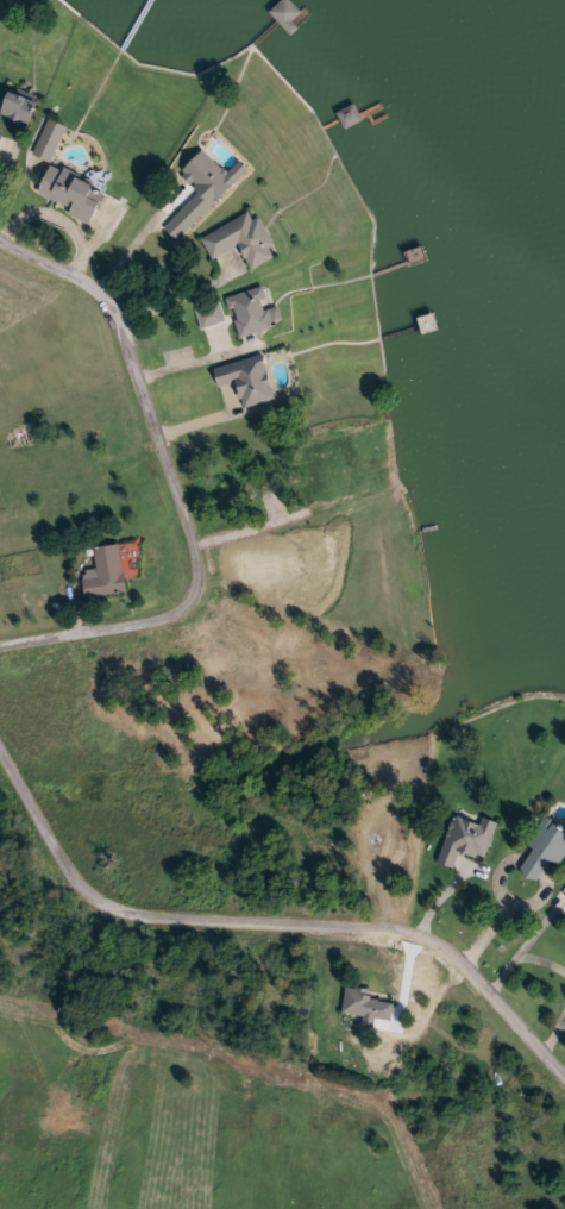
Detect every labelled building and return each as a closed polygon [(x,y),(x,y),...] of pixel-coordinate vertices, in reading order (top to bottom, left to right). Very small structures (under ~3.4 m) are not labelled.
[(272,12),(285,0),(292,0),(302,13),(294,19),(302,29),(293,36),(272,12)] [(29,126),(2,113),(13,90),(39,102),(29,126)] [(68,126),(51,162),(33,154),(50,118),(68,126)] [(10,136),(0,156),(0,131),(10,136)] [(201,192),(182,173),(206,150),(238,182),(178,240),(164,227),(201,192)] [(54,163),(108,188),(93,221),(38,195),(54,163)] [(262,217),(276,245),(271,248),(276,257),(253,269),(240,245),(213,258),(202,237),(252,213),(256,219),(262,217)] [(239,338),(227,296),(265,286),(277,327),(239,338)] [(128,591),(87,597),(83,574),(98,571),(94,547),(121,544),(128,591)] [(459,809),(498,825),(485,859),(463,851),(456,869),(439,862),(459,809)] [(546,815),(564,827),(564,858),(560,865),(552,860),(539,882),(521,871),(535,848),(528,844),(546,815)] [(373,997),(396,1001),(393,1021),(377,1017),(375,1027),(363,1025),(364,1015),(343,1011),(347,985),(375,990),(373,997)]
